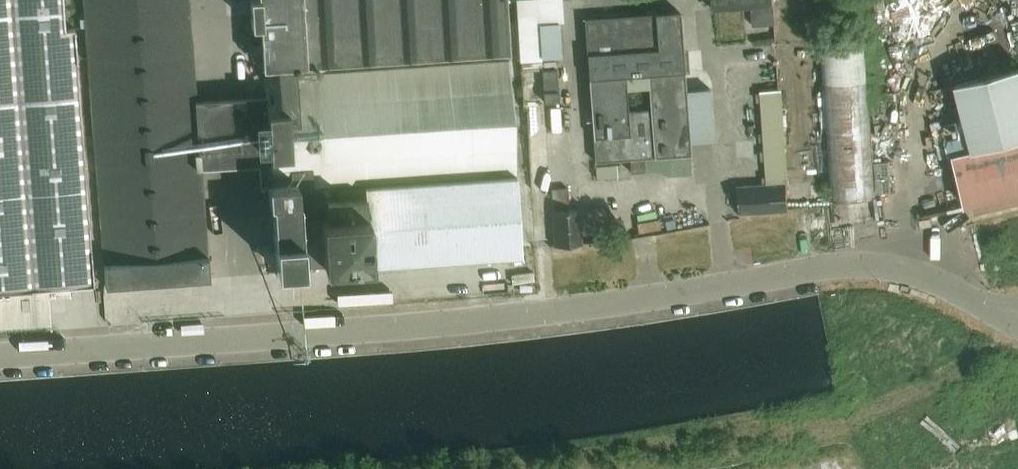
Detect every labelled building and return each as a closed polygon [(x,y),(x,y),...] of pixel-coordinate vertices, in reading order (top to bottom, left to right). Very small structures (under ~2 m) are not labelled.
[(94,286),(75,29),(65,29),(63,0),(0,0),(0,293),(94,286)] [(98,175),(106,285),(209,278),(200,132),(189,0),(85,0),(98,175)] [(252,25),(262,24),(264,67),(509,49),(505,0),(250,0),(252,25)] [(773,0),(712,0),(713,9),(751,6),(753,26),(775,24),(773,0)] [(632,172),(645,171),(644,157),(690,154),(680,12),(585,19),(596,161),(631,158),(632,172)] [(564,55),(562,20),(541,21),(544,56),(564,55)] [(832,200),(875,197),(864,45),(821,48),(824,80),(830,173),(832,200)] [(269,146),(259,147),(261,179),(271,179),(272,182),(268,182),(269,200),(273,200),(277,269),(303,267),(298,189),(517,173),(510,60),(265,77),(269,146)] [(944,122),(952,154),(965,203),(1017,190),(1017,68),(956,84),(964,117),(944,122)] [(558,69),(542,70),(543,78),(545,103),(560,101),(558,69)] [(781,91),(762,92),(763,101),(781,100),(781,91)] [(768,184),(738,186),(740,213),(788,210),(783,132),(782,116),(764,117),(765,133),(768,184)] [(621,165),(595,167),(596,180),(622,179),(621,165)] [(370,266),(522,256),(517,177),(365,187),(366,198),(306,202),(307,221),(304,221),(307,267),(370,263),(370,266)] [(551,189),(555,245),(582,243),(579,208),(569,209),(567,187),(551,189)]
